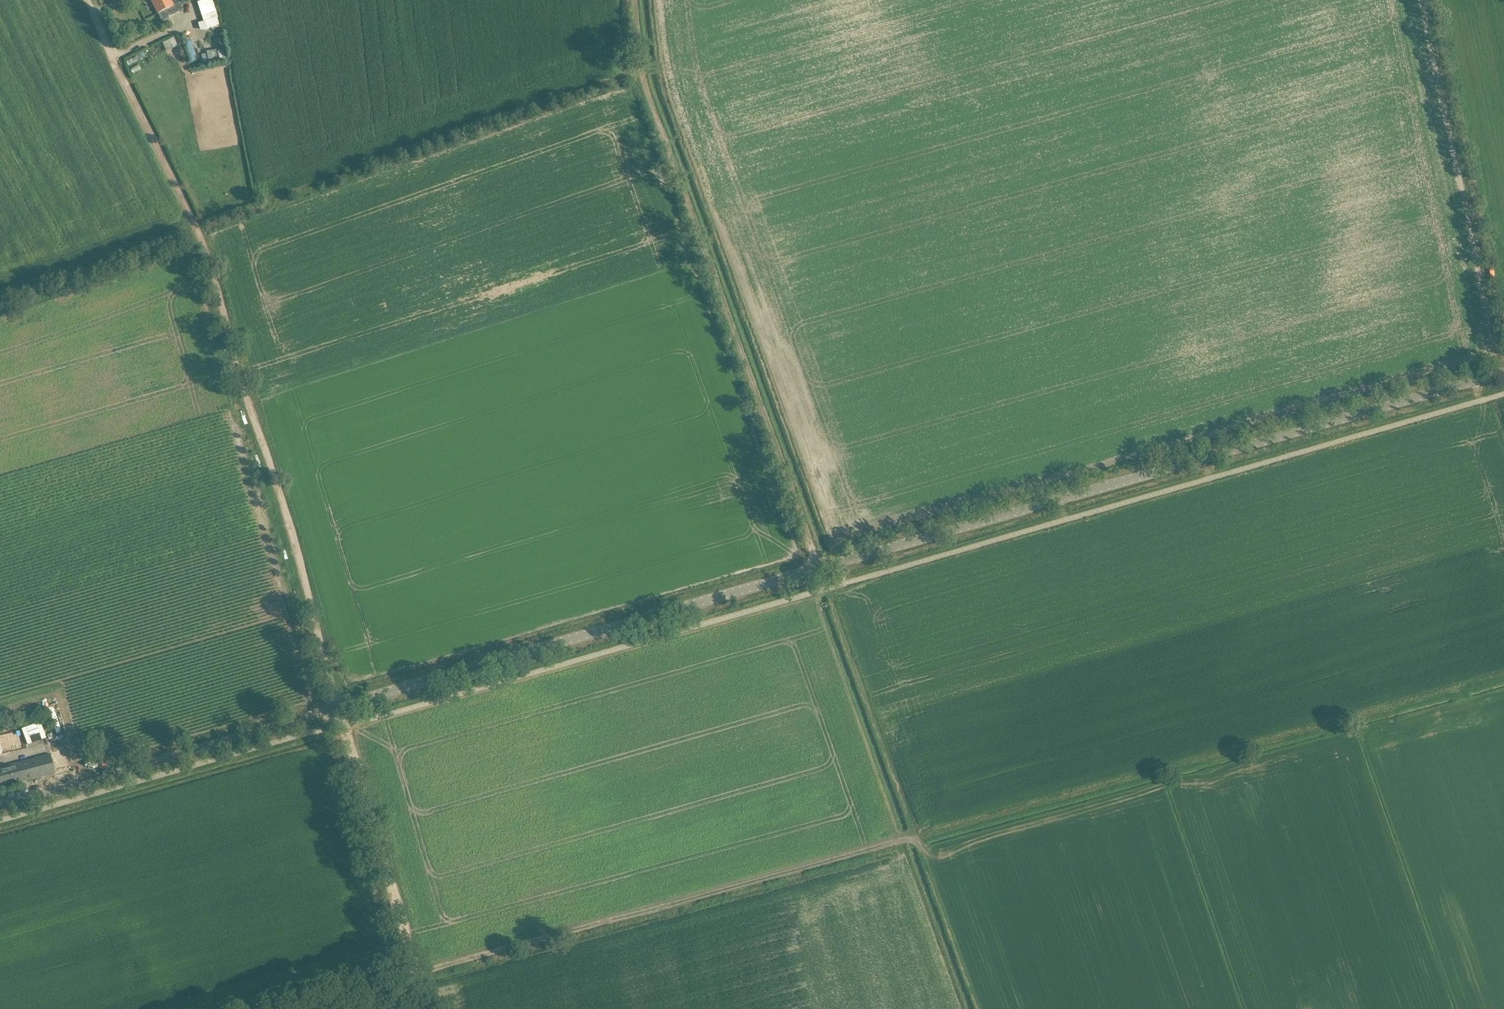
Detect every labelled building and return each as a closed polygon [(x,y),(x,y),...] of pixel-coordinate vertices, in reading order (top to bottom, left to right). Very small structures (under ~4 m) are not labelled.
[(157,14),(181,3),(180,0),(150,0),(157,14)] [(173,38),(161,42),(165,51),(176,46),(173,38)] [(219,50),(207,52),(208,60),(220,58),(219,50)] [(127,65),(144,57),(142,52),(125,60),(127,65)] [(55,773),(53,763),(50,754),(0,768),(0,788),(55,773)]
